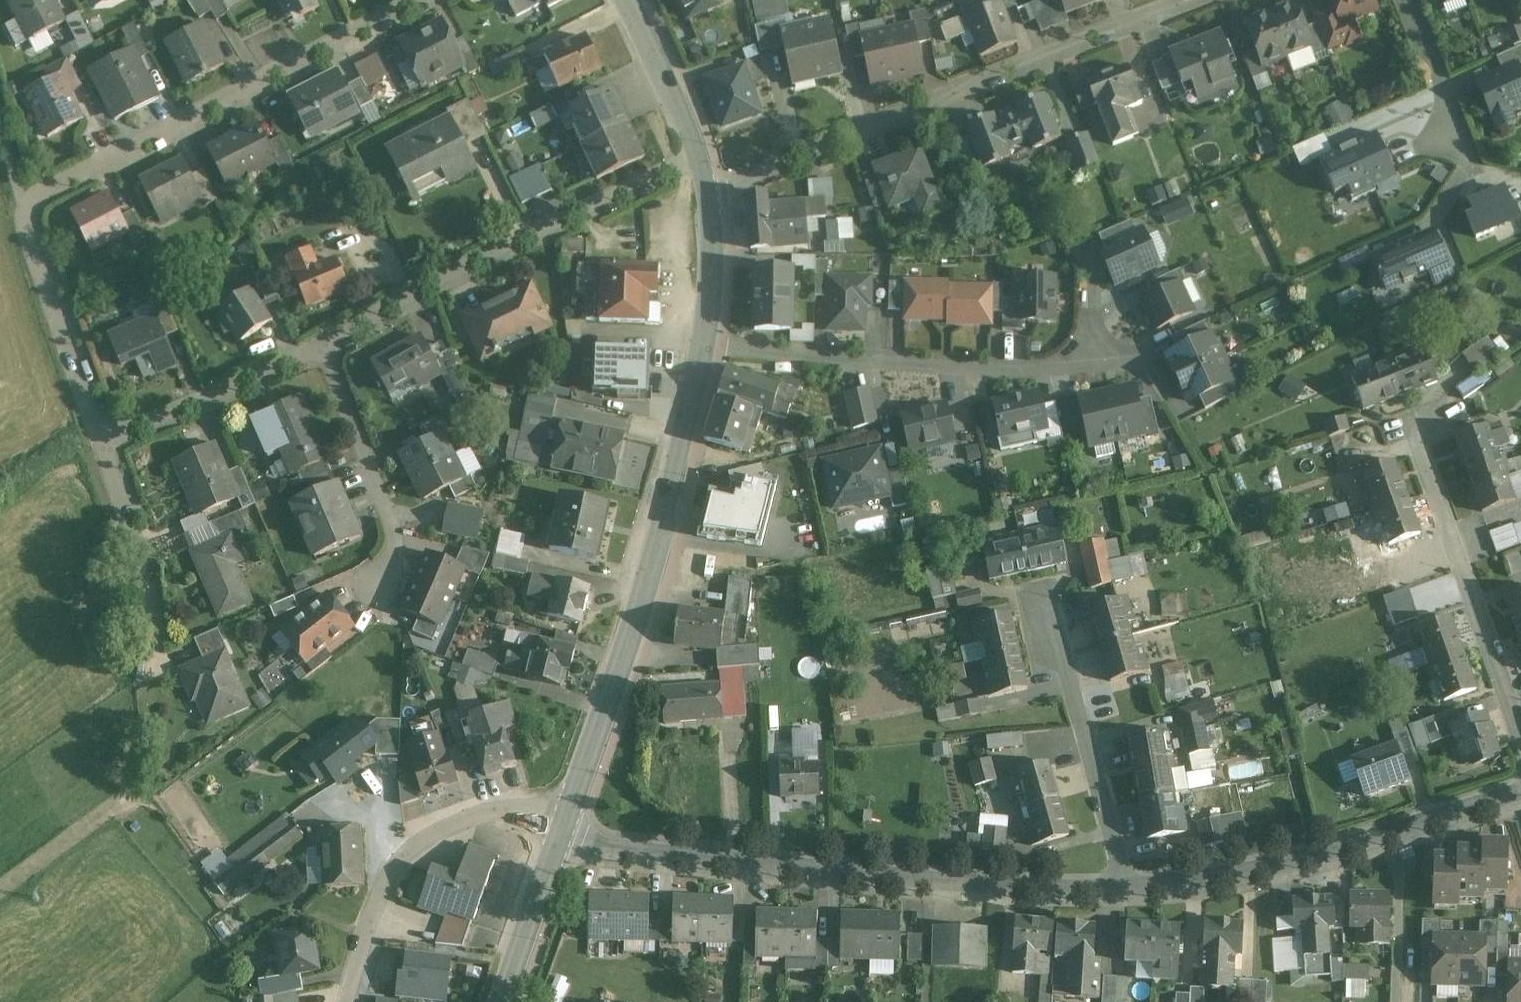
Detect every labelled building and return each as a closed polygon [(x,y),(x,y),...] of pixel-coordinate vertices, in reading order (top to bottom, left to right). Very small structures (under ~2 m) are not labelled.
[(7,0),(17,20),(5,27),(16,48),(28,41),(66,22),(66,21),(55,0),(8,0),(7,0)] [(199,20),(211,12),(204,0),(187,0),(199,20)] [(211,12),(217,21),(229,13),(221,0),(204,0),(211,12)] [(286,18),(298,13),(301,18),(320,8),(315,0),(277,0),(286,18)] [(516,17),(545,2),(548,7),(563,0),(508,0),(516,17)] [(688,17),(720,4),(718,0),(681,0),(688,17)] [(1030,4),(1041,32),(1069,21),(1066,14),(1060,0),(1058,0),(1047,4),(1046,0),(1042,0),(1030,4)] [(1066,14),(1083,7),(1082,3),(1090,0),(1060,0),(1066,14)] [(1334,10),(1343,33),(1323,41),(1327,51),(1345,44),(1346,47),(1361,41),(1352,19),(1378,9),(1374,0),(1331,0),(1334,10)] [(1001,2),(964,16),(964,17),(959,19),(959,18),(940,25),(946,41),(965,34),(965,33),(970,31),(980,57),(1017,42),(1001,2)] [(1294,3),(1269,12),(1287,57),(1293,72),(1316,63),(1313,56),(1310,48),(1311,48),(1304,29),(1294,3)] [(925,10),(909,13),(912,26),(916,44),(931,41),(925,10)] [(1334,10),(1314,17),(1317,24),(1323,41),(1343,33),(1334,10)] [(1269,12),(1246,22),(1256,49),(1263,67),(1264,66),(1287,57),(1269,12)] [(80,14),(66,21),(66,22),(67,21),(78,43),(92,37),(80,14)] [(784,19),(755,26),(760,51),(783,46),(780,33),(787,31),(784,19)] [(442,21),(400,43),(409,61),(398,66),(411,91),(464,64),(453,42),(442,21)] [(787,31),(780,33),(783,46),(791,82),(842,70),(831,21),(787,31)] [(134,24),(121,31),(131,50),(133,49),(137,58),(148,52),(134,24)] [(859,24),(845,27),(849,46),(852,58),(865,55),(861,37),(862,37),(859,24)] [(1317,24),(1304,29),(1311,48),(1310,48),(1313,56),(1327,51),(1323,41),(1317,24)] [(204,25),(168,43),(188,84),(190,83),(189,81),(203,73),(204,76),(224,65),(204,25)] [(912,26),(887,31),(897,78),(923,73),(916,44),(912,26)] [(862,37),(861,37),(865,55),(872,84),(897,78),(887,31),(862,37)] [(1204,37),(1186,44),(1184,49),(1185,51),(1171,57),(1181,84),(1191,80),(1196,94),(1212,88),(1213,91),(1235,82),(1225,55),(1229,53),(1222,34),(1206,40),(1204,37)] [(480,69),(464,37),(453,42),(464,64),(469,75),(480,69)] [(587,37),(545,55),(559,87),(601,69),(587,37)] [(849,46),(838,48),(843,71),(854,68),(852,58),(849,46)] [(131,50),(95,69),(103,85),(99,88),(113,116),(156,95),(137,58),(133,49),(131,50)] [(1256,49),(1243,55),(1252,79),(1267,74),(1264,66),(1263,67),(1256,49)] [(377,54),(354,66),(361,79),(366,87),(388,75),(377,54)] [(749,56),(701,73),(713,109),(761,92),(749,56)] [(1171,57),(1152,65),(1162,91),(1181,84),(1171,57)] [(67,58),(43,71),(49,81),(60,75),(67,89),(80,83),(67,58)] [(1475,84),(1493,123),(1496,122),(1500,132),(1515,126),(1510,114),(1520,109),(1520,77),(1516,66),(1475,84)] [(1128,67),(1087,83),(1095,104),(1097,103),(1103,119),(1111,115),(1121,141),(1133,137),(1123,111),(1142,104),(1128,67)] [(337,73),(291,97),(304,121),(311,117),(318,132),(358,112),(337,73)] [(49,81),(27,92),(25,93),(26,94),(48,136),(47,136),(48,138),(50,137),(82,120),(82,121),(84,120),(83,118),(82,118),(67,89),(60,75),(49,81)] [(361,79),(349,85),(361,108),(373,102),(366,87),(361,79)] [(1087,83),(1073,89),(1081,109),(1095,104),(1087,83)] [(611,89),(570,108),(579,127),(574,129),(581,145),(627,124),(611,89)] [(995,116),(968,126),(972,136),(981,160),(983,168),(1009,160),(1004,147),(1029,139),(1033,150),(1063,139),(1047,94),(1018,104),(1021,114),(997,123),(995,116)] [(469,100),(457,106),(467,127),(457,132),(458,133),(480,122),(469,100)] [(551,105),(530,115),(536,128),(558,118),(551,105)] [(457,132),(450,118),(388,150),(406,186),(441,168),(448,182),(476,168),(465,147),(487,135),(480,122),(458,133),(457,132)] [(258,124),(208,149),(226,187),(276,162),(277,162),(269,146),(258,124)] [(627,124),(581,145),(597,180),(643,159),(627,124)] [(1088,133),(1066,143),(1078,171),(1100,161),(1088,133)] [(1376,133),(1353,144),(1373,188),(1374,188),(1396,178),(1376,133)] [(981,160),(972,136),(957,143),(969,164),(981,160)] [(281,140),(269,146),(277,162),(276,162),(283,174),(295,168),(281,140)] [(1341,155),(1320,164),(1334,194),(1347,189),(1352,202),(1376,191),(1374,188),(1373,188),(1353,144),(1339,150),(1341,155)] [(519,152),(508,158),(516,173),(527,167),(519,152)] [(918,152),(873,170),(874,171),(886,203),(889,210),(888,206),(915,195),(923,215),(920,217),(924,216),(944,208),(935,184),(931,186),(918,152)] [(182,158),(139,181),(160,222),(177,214),(175,210),(201,196),(194,181),(182,158)] [(540,165),(509,179),(522,205),(552,191),(540,165)] [(874,171),(863,176),(874,208),(886,203),(874,171)] [(218,199),(206,176),(194,181),(201,196),(205,205),(218,199)] [(1503,189),(1470,202),(1475,214),(1467,217),(1476,238),(1494,231),(1493,228),(1516,219),(1503,189)] [(803,203),(767,206),(766,194),(746,196),(751,249),(807,244),(805,219),(803,203)] [(109,196),(73,214),(92,250),(127,231),(120,217),(109,196)] [(1182,200),(1159,210),(1167,228),(1190,218),(1182,200)] [(824,201),(803,203),(805,219),(825,217),(824,201)] [(146,238),(132,211),(120,217),(127,231),(133,244),(146,238)] [(844,252),(845,238),(854,238),(854,219),(827,218),(826,251),(844,252)] [(1100,249),(1115,286),(1160,268),(1145,230),(1100,249)] [(1418,238),(1372,257),(1379,273),(1377,273),(1378,275),(1379,275),(1386,290),(1430,272),(1432,271),(1423,249),(1418,238)] [(1451,276),(1438,243),(1423,249),(1432,271),(1430,272),(1434,283),(1451,276)] [(335,258),(318,266),(312,250),(289,260),(309,307),(349,290),(345,281),(349,279),(341,262),(338,264),(335,258)] [(828,260),(816,260),(815,296),(827,297),(828,278),(828,260)] [(647,268),(602,266),(602,267),(579,266),(578,286),(587,287),(586,320),(600,320),(600,322),(649,324),(650,296),(659,296),(659,294),(657,294),(658,279),(661,280),(661,266),(647,265),(647,268)] [(267,270),(255,275),(266,301),(278,296),(267,270)] [(1179,270),(1147,285),(1152,296),(1179,284),(1180,285),(1185,282),(1179,270)] [(792,271),(757,271),(755,329),(791,330),(792,271)] [(1055,277),(1019,277),(1019,299),(1019,321),(1023,321),(1055,321),(1055,277)] [(871,278),(828,278),(827,297),(827,330),(864,331),(864,304),(870,305),(871,278)] [(901,282),(889,282),(889,310),(901,310),(901,282)] [(948,283),(905,282),(905,319),(948,320),(948,287),(948,283)] [(1152,296),(1141,302),(1155,330),(1193,313),(1180,285),(1179,284),(1152,296)] [(530,285),(481,309),(491,330),(473,339),(482,359),(550,327),(530,285)] [(991,288),(948,287),(948,320),(947,324),(990,325),(991,288)] [(251,288),(218,309),(222,317),(218,319),(225,334),(232,331),(240,343),(273,321),(251,288)] [(162,295),(149,301),(155,316),(156,315),(161,327),(174,322),(162,295)] [(1019,299),(1003,299),(1003,331),(1022,331),(1023,321),(1019,321),(1019,299)] [(481,309),(462,318),(473,339),(491,330),(481,309)] [(155,316),(109,336),(122,366),(150,354),(158,373),(178,365),(161,327),(156,315),(155,316)] [(1204,322),(1171,337),(1177,350),(1210,335),(1204,322)] [(815,341),(815,327),(792,327),(792,340),(815,341)] [(1177,350),(1166,355),(1177,379),(1224,357),(1218,345),(1215,347),(1210,335),(1177,350)] [(421,336),(372,363),(388,391),(413,377),(418,386),(441,374),(434,359),(421,336)] [(1486,338),(1462,355),(1476,374),(1500,357),(1486,338)] [(651,351),(594,349),(593,373),(650,375),(651,351)] [(451,350),(434,359),(441,374),(445,381),(458,374),(451,350)] [(1424,352),(1404,359),(1402,354),(1386,360),(1400,396),(1436,383),(1424,352)] [(1224,357),(1177,379),(1188,402),(1199,397),(1232,382),(1226,370),(1229,369),(1224,357)] [(1386,360),(1370,366),(1372,372),(1351,379),(1363,410),(1400,396),(1386,360)] [(780,385),(727,368),(705,441),(742,452),(742,451),(750,454),(763,412),(771,415),(780,385)] [(650,375),(593,373),(592,392),(618,393),(618,399),(647,400),(647,394),(649,394),(650,375)] [(1296,400),(1307,387),(1292,374),(1281,387),(1296,400)] [(460,403),(471,397),(459,375),(449,380),(460,403)] [(1477,375),(1457,389),(1464,400),(1484,386),(1477,375)] [(801,382),(783,376),(780,385),(771,415),(786,420),(795,391),(798,391),(801,382)] [(1232,382),(1199,397),(1205,410),(1237,393),(1232,382)] [(841,394),(852,430),(880,421),(869,385),(841,394)] [(1134,387),(1106,393),(1117,440),(1143,434),(1144,434),(1139,410),(1134,387)] [(553,397),(529,391),(525,414),(548,418),(553,397)] [(1038,392),(994,402),(998,423),(991,424),(994,438),(1001,436),(1002,439),(1035,432),(1047,429),(1041,406),(1038,392)] [(1106,393),(1079,399),(1090,446),(1094,445),(1096,458),(1116,454),(1113,441),(1117,440),(1106,393)] [(302,396),(251,419),(263,446),(268,444),(273,454),(267,456),(268,458),(287,450),(291,458),(275,465),(281,477),(290,473),(291,475),(298,472),(326,460),(330,458),(302,396)] [(1055,403),(1041,406),(1047,429),(1035,432),(1037,443),(1063,438),(1055,403)] [(942,404),(934,406),(932,409),(929,410),(924,407),(913,409),(910,414),(902,416),(910,449),(922,446),(926,449),(939,446),(942,442),(954,439),(951,429),(954,425),(952,419),(949,417),(946,406),(945,406),(942,404)] [(1153,407),(1139,410),(1144,434),(1143,434),(1145,440),(1159,436),(1153,407)] [(548,418),(525,414),(519,442),(542,446),(548,418)] [(1344,417),(1323,424),(1328,438),(1349,431),(1344,417)] [(441,418),(420,429),(426,440),(440,433),(447,430),(441,418)] [(624,436),(563,423),(553,469),(614,482),(624,436)] [(796,431),(777,426),(767,461),(790,468),(796,449),(801,450),(805,435),(796,431)] [(1488,429),(1457,440),(1470,476),(1506,463),(1501,447),(1495,449),(1488,429)] [(426,440),(401,453),(413,476),(452,456),(440,433),(426,440)] [(215,443),(173,461),(186,492),(191,490),(201,513),(196,515),(197,516),(205,513),(239,498),(228,472),(215,443)] [(880,449),(823,462),(833,509),(890,496),(891,496),(885,473),(880,449)] [(452,456),(413,476),(424,500),(449,487),(463,480),(463,479),(452,456)] [(326,460),(298,472),(303,484),(309,481),(331,472),(326,460)] [(1394,463),(1363,474),(1370,494),(1364,496),(1370,512),(1406,499),(1394,463)] [(1506,463),(1470,476),(1482,512),(1513,501),(1506,481),(1512,479),(1506,463)] [(256,504),(240,467),(228,472),(239,498),(243,509),(256,504)] [(902,469),(885,473),(891,496),(907,492),(902,469)] [(331,472),(309,481),(313,492),(336,482),(331,472)] [(463,480),(449,487),(456,499),(477,488),(470,475),(463,479),(463,480)] [(742,488),(706,480),(699,513),(735,521),(738,507),(742,489),(742,488)] [(767,484),(751,481),(749,491),(765,494),(767,484)] [(313,492),(291,502),(314,556),(360,536),(336,482),(313,492)] [(749,491),(742,489),(738,507),(761,512),(765,494),(749,491)] [(891,496),(890,496),(893,508),(910,504),(907,492),(891,496)] [(609,505),(562,495),(550,550),(597,560),(609,505)] [(1406,499),(1370,512),(1376,528),(1381,526),(1388,546),(1419,535),(1406,499)] [(442,533),(479,538),(483,508),(447,502),(442,533)] [(241,511),(214,522),(222,540),(231,536),(233,539),(250,532),(241,511)] [(197,516),(181,523),(186,534),(190,533),(210,524),(205,513),(197,516)] [(231,536),(222,540),(214,522),(210,524),(190,533),(212,584),(207,586),(220,615),(251,601),(238,571),(236,572),(233,564),(242,560),(233,539),(231,536)] [(785,531),(758,525),(755,541),(782,547),(785,531)] [(1511,525),(1489,533),(1496,554),(1519,546),(1511,525)] [(1044,537),(1021,542),(1028,572),(1065,563),(1056,527),(1042,530),(1044,537)] [(525,536),(502,531),(496,554),(520,560),(525,536)] [(1021,542),(997,547),(996,540),(982,543),(990,580),(1028,572),(1021,542)] [(1103,540),(1081,545),(1086,567),(1107,562),(1103,540)] [(782,547),(755,541),(751,557),(756,558),(779,563),(782,547)] [(490,554),(462,548),(455,564),(465,568),(464,569),(480,576),(490,554)] [(455,564),(428,552),(415,581),(452,597),(464,569),(465,568),(455,564)] [(1135,575),(1148,572),(1143,553),(1130,556),(1135,575)] [(520,560),(496,554),(493,569),(527,577),(530,562),(520,560)] [(1388,556),(1369,563),(1373,575),(1393,568),(1388,556)] [(1107,562),(1086,567),(1091,589),(1112,584),(1107,562)] [(950,573),(928,578),(933,600),(954,596),(950,573)] [(591,588),(557,580),(557,581),(534,575),(528,596),(540,599),(536,613),(582,625),(591,588)] [(752,581),(729,578),(726,605),(749,608),(752,581)] [(452,597),(415,581),(403,610),(419,617),(439,626),(452,597)] [(979,590),(955,596),(958,609),(982,603),(979,590)] [(1505,599),(1518,635),(1520,634),(1520,593),(1505,599)] [(329,594),(281,631),(294,647),(341,610),(329,594)] [(294,596),(270,607),(275,618),(299,607),(294,596)] [(1126,598),(1090,608),(1100,645),(1129,637),(1123,614),(1130,612),(1126,598)] [(749,608),(726,605),(725,615),(721,650),(716,649),(717,670),(719,669),(760,666),(759,646),(744,647),(749,608)] [(1413,606),(1388,615),(1392,627),(1417,618),(1413,606)] [(725,615),(679,609),(674,645),(716,649),(721,650),(725,615)] [(341,610),(294,647),(306,663),(325,648),(353,626),(341,610)] [(1009,614),(972,622),(975,636),(982,635),(988,658),(1017,651),(1009,614)] [(918,634),(949,630),(947,615),(916,619),(918,634)] [(439,626),(419,617),(413,632),(433,641),(439,626)] [(1450,617),(1419,629),(1426,649),(1420,651),(1426,667),(1462,654),(1450,617)] [(218,629),(195,640),(204,662),(224,653),(225,654),(229,652),(218,629)] [(579,638),(557,631),(554,644),(576,649),(579,638)] [(554,644),(537,640),(537,639),(522,636),(519,647),(534,651),(533,656),(510,650),(505,670),(528,675),(527,679),(562,687),(566,671),(571,672),(576,649),(554,644)] [(1129,637),(1100,645),(1111,681),(1147,671),(1143,657),(1136,659),(1129,637)] [(325,648),(306,663),(313,672),(332,657),(325,648)] [(497,657),(482,651),(480,657),(498,664),(499,661),(497,657)] [(1017,651),(988,658),(993,681),(985,683),(989,696),(1026,688),(1017,651)] [(204,662),(182,671),(194,699),(197,698),(205,700),(213,720),(247,706),(225,654),(224,653),(204,662)] [(1426,667),(1425,667),(1431,684),(1437,682),(1444,702),(1476,690),(1463,654),(1462,654),(1426,667)] [(498,664),(480,657),(475,670),(495,677),(499,664),(498,664)] [(1183,661),(1161,665),(1169,700),(1190,695),(1183,661)] [(719,669),(720,684),(744,682),(760,681),(760,666),(719,669)] [(482,673),(464,679),(472,703),(490,697),(482,673)] [(744,682),(720,684),(722,719),(746,718),(744,682)] [(720,684),(661,688),(664,724),(722,719),(720,684)] [(978,700),(956,704),(959,718),(980,714),(978,700)] [(1212,700),(1178,710),(1183,732),(1204,727),(1202,720),(1217,716),(1212,700)] [(959,718),(956,704),(938,708),(940,721),(959,718)] [(481,714),(470,717),(472,722),(463,725),(462,725),(469,743),(470,748),(475,747),(484,775),(486,774),(487,777),(502,772),(501,769),(515,764),(505,732),(515,728),(508,705),(481,714)] [(479,708),(468,711),(470,717),(481,714),(479,708)] [(1456,710),(1423,721),(1428,735),(1439,731),(1461,722),(1456,710)] [(1461,722),(1439,731),(1428,735),(1431,744),(1454,736),(1464,764),(1473,761),(1474,765),(1490,759),(1489,755),(1497,752),(1492,737),(1494,737),(1490,726),(1488,727),(1484,715),(1461,722)] [(355,719),(304,759),(320,779),(330,772),(338,783),(355,769),(350,763),(376,743),(377,720),(363,730),(355,719)] [(461,719),(449,724),(458,746),(469,743),(462,725),(463,725),(461,719)] [(401,721),(377,720),(376,743),(376,755),(399,756),(401,721)] [(432,723),(412,730),(416,741),(436,734),(432,723)] [(1204,727),(1183,732),(1187,755),(1209,751),(1204,727)] [(1167,731),(1129,738),(1134,763),(1141,800),(1172,795),(1188,792),(1183,769),(1174,770),(1172,756),(1167,731)] [(1022,732),(987,734),(987,748),(1023,746),(1022,732)] [(416,741),(405,745),(411,765),(413,765),(416,776),(422,794),(423,794),(458,783),(448,752),(442,754),(436,734),(416,741)] [(1394,744),(1351,760),(1365,797),(1408,782),(1394,744)] [(818,765),(794,765),(794,758),(780,759),(781,797),(819,795),(818,765)] [(990,758),(969,764),(975,786),(996,780),(990,758)] [(1047,762),(1011,772),(1015,786),(1021,785),(1028,807),(1058,799),(1047,762)] [(416,776),(399,781),(401,805),(424,798),(423,794),(422,794),(416,776)] [(1199,823),(1221,819),(1217,797),(1222,796),(1221,787),(1193,792),(1199,823)] [(1172,795),(1141,800),(1147,837),(1185,831),(1182,817),(1176,818),(1172,795)] [(1058,799),(1028,807),(1034,830),(1028,831),(1032,845),(1068,835),(1058,799)] [(1008,817),(985,815),(982,850),(1005,852),(1008,817)] [(1221,819),(1199,823),(1204,845),(1225,841),(1221,819)] [(294,822),(232,869),(241,881),(303,834),(294,822)] [(360,828),(309,830),(310,850),(323,849),(325,888),(363,886),(360,828)] [(1507,843),(1482,842),(1482,850),(1458,849),(1457,857),(1435,857),(1433,904),(1457,905),(1457,897),(1482,898),(1482,890),(1506,891),(1507,843)] [(459,879),(432,869),(418,907),(446,917),(447,917),(449,911),(473,920),(474,920),(496,858),(469,848),(459,879)] [(620,896),(590,895),(589,940),(618,941),(620,896)] [(650,897),(620,896),(618,941),(648,942),(649,916),(650,897)] [(1389,896),(1350,896),(1350,926),(1357,926),(1388,927),(1389,896)] [(703,898),(674,897),(673,917),(672,942),(702,943),(703,898)] [(1332,897),(1293,899),(1294,918),(1276,919),(1277,931),(1295,929),(1295,930),(1301,929),(1302,938),(1303,956),(1330,955),(1328,928),(1334,927),(1332,897)] [(733,899),(703,898),(702,943),(732,944),(733,899)] [(449,911),(447,917),(446,917),(436,945),(463,948),(473,920),(449,911)] [(787,912),(757,911),(756,937),(756,957),(757,957),(786,957),(787,912)] [(817,913),(787,912),(786,957),(815,958),(816,958),(817,940),(817,913)] [(871,914),(841,914),(841,940),(840,958),(840,959),(870,959),(871,914)] [(900,915),(871,914),(870,959),(899,960),(900,915)] [(661,916),(649,916),(648,942),(660,942),(661,916)] [(673,917),(661,916),(660,942),(672,942),(673,917)] [(1053,922),(1018,920),(1018,919),(1016,919),(1014,950),(1040,952),(1052,953),(1055,922),(1053,922)] [(1440,920),(1422,920),(1421,952),(1433,952),(1433,936),(1440,936),(1440,920)] [(1242,923),(1205,921),(1203,954),(1233,956),(1241,956),(1242,923)] [(1498,922),(1479,921),(1479,937),(1485,937),(1485,953),(1496,954),(1497,954),(1497,950),(1498,922)] [(1095,926),(1057,923),(1055,957),(1054,966),(1055,966),(1053,986),(1054,986),(1068,987),(1076,987),(1097,989),(1099,965),(1092,964),(1092,960),(1093,960),(1093,959),(1092,959),(1095,927),(1095,926)] [(1156,927),(1127,925),(1125,961),(1153,963),(1154,963),(1156,927)] [(1388,927),(1357,926),(1357,944),(1389,945),(1389,927),(1388,927)] [(1180,929),(1156,927),(1154,963),(1153,963),(1152,980),(1153,980),(1154,971),(1169,972),(1169,977),(1177,978),(1180,929)] [(313,929),(275,935),(282,976),(282,978),(301,975),(320,971),(313,929)] [(986,931),(934,929),(933,967),(985,968),(986,931)] [(924,936),(908,935),(907,961),(923,962),(924,936)] [(1440,936),(1433,936),(1433,952),(1432,984),(1458,985),(1459,937),(1440,936)] [(756,937),(744,937),(743,967),(757,967),(757,957),(756,957),(756,937)] [(1479,937),(1459,937),(1458,985),(1484,985),(1485,953),(1485,937),(1479,937)] [(1302,938),(1272,940),(1275,972),(1305,970),(1314,970),(1315,976),(1331,975),(1330,955),(1303,956),(1302,938)] [(828,940),(817,940),(816,958),(815,958),(814,968),(828,968),(828,940)] [(841,940),(828,940),(828,968),(840,968),(840,959),(840,958),(841,940)] [(1014,950),(1012,973),(1041,975),(1039,1001),(1052,1001),(1053,986),(1055,966),(1054,966),(1055,957),(1039,956),(1040,952),(1014,950)] [(1509,950),(1497,950),(1497,954),(1496,954),(1496,976),(1508,976),(1508,962),(1509,962),(1509,950)] [(1233,956),(1203,954),(1202,984),(1231,985),(1233,956)] [(451,960),(406,955),(404,974),(399,973),(397,996),(446,1001),(451,960)] [(1508,962),(1508,976),(1507,1001),(1520,1001),(1520,963),(1509,962),(1508,962)] [(1368,966),(1343,966),(1342,982),(1368,982),(1368,966)] [(301,975),(282,978),(282,976),(276,977),(279,995),(296,992),(297,993),(303,991),(301,975)] [(276,977),(260,980),(263,999),(272,997),(279,995),(276,977)] [(1104,978),(1102,1001),(1111,1001),(1115,1001),(1117,979),(1104,978)] [(1117,979),(1115,1001),(1127,1001),(1128,979),(1117,979)] [(1239,980),(1238,1001),(1252,1001),(1253,981),(1253,980),(1239,980)] [(1253,981),(1252,1001),(1266,1001),(1267,982),(1253,981)] [(1054,986),(1053,1001),(1066,1001),(1068,987),(1054,986)] [(1097,989),(1076,987),(1075,997),(1097,998),(1097,989)] [(1190,988),(1190,995),(1189,1001),(1203,1001),(1204,990),(1202,988),(1190,988)] [(272,997),(273,1001),(297,1001),(297,993),(296,992),(279,995),(272,997)] [(1176,994),(1176,1001),(1189,1001),(1190,995),(1176,994)]
